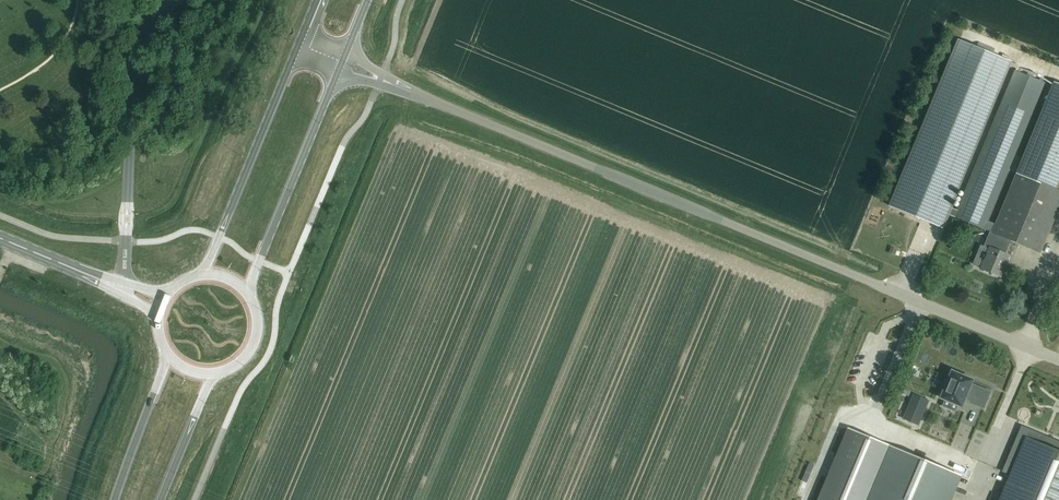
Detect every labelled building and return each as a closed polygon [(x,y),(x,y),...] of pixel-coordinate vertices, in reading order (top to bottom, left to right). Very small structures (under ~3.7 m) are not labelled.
[(1009,60),(960,40),(891,206),(940,227),(946,213),(949,207),(1009,60)] [(1044,82),(1015,70),(957,210),(949,207),(946,213),(984,229),(984,228),(992,232),(995,224),(987,220),(1044,82)] [(1057,190),(1058,184),(1058,85),(1054,83),(1016,173),(1057,190)] [(1000,236),(1010,240),(1040,252),(1058,207),(1058,191),(1057,190),(1016,173),(995,224),(992,232),(1000,236)] [(1000,236),(995,249),(993,249),(995,246),(991,244),(980,269),(1000,277),(1009,255),(1004,253),(1010,240),(1000,236)] [(939,392),(941,393),(939,397),(959,405),(963,396),(972,400),(971,403),(981,407),(988,391),(969,383),(970,379),(950,371),(948,375),(946,374),(939,392)] [(1026,437),(999,499),(1058,499),(1058,451),(1026,437)] [(959,475),(889,446),(867,499),(949,499),(959,475)]
